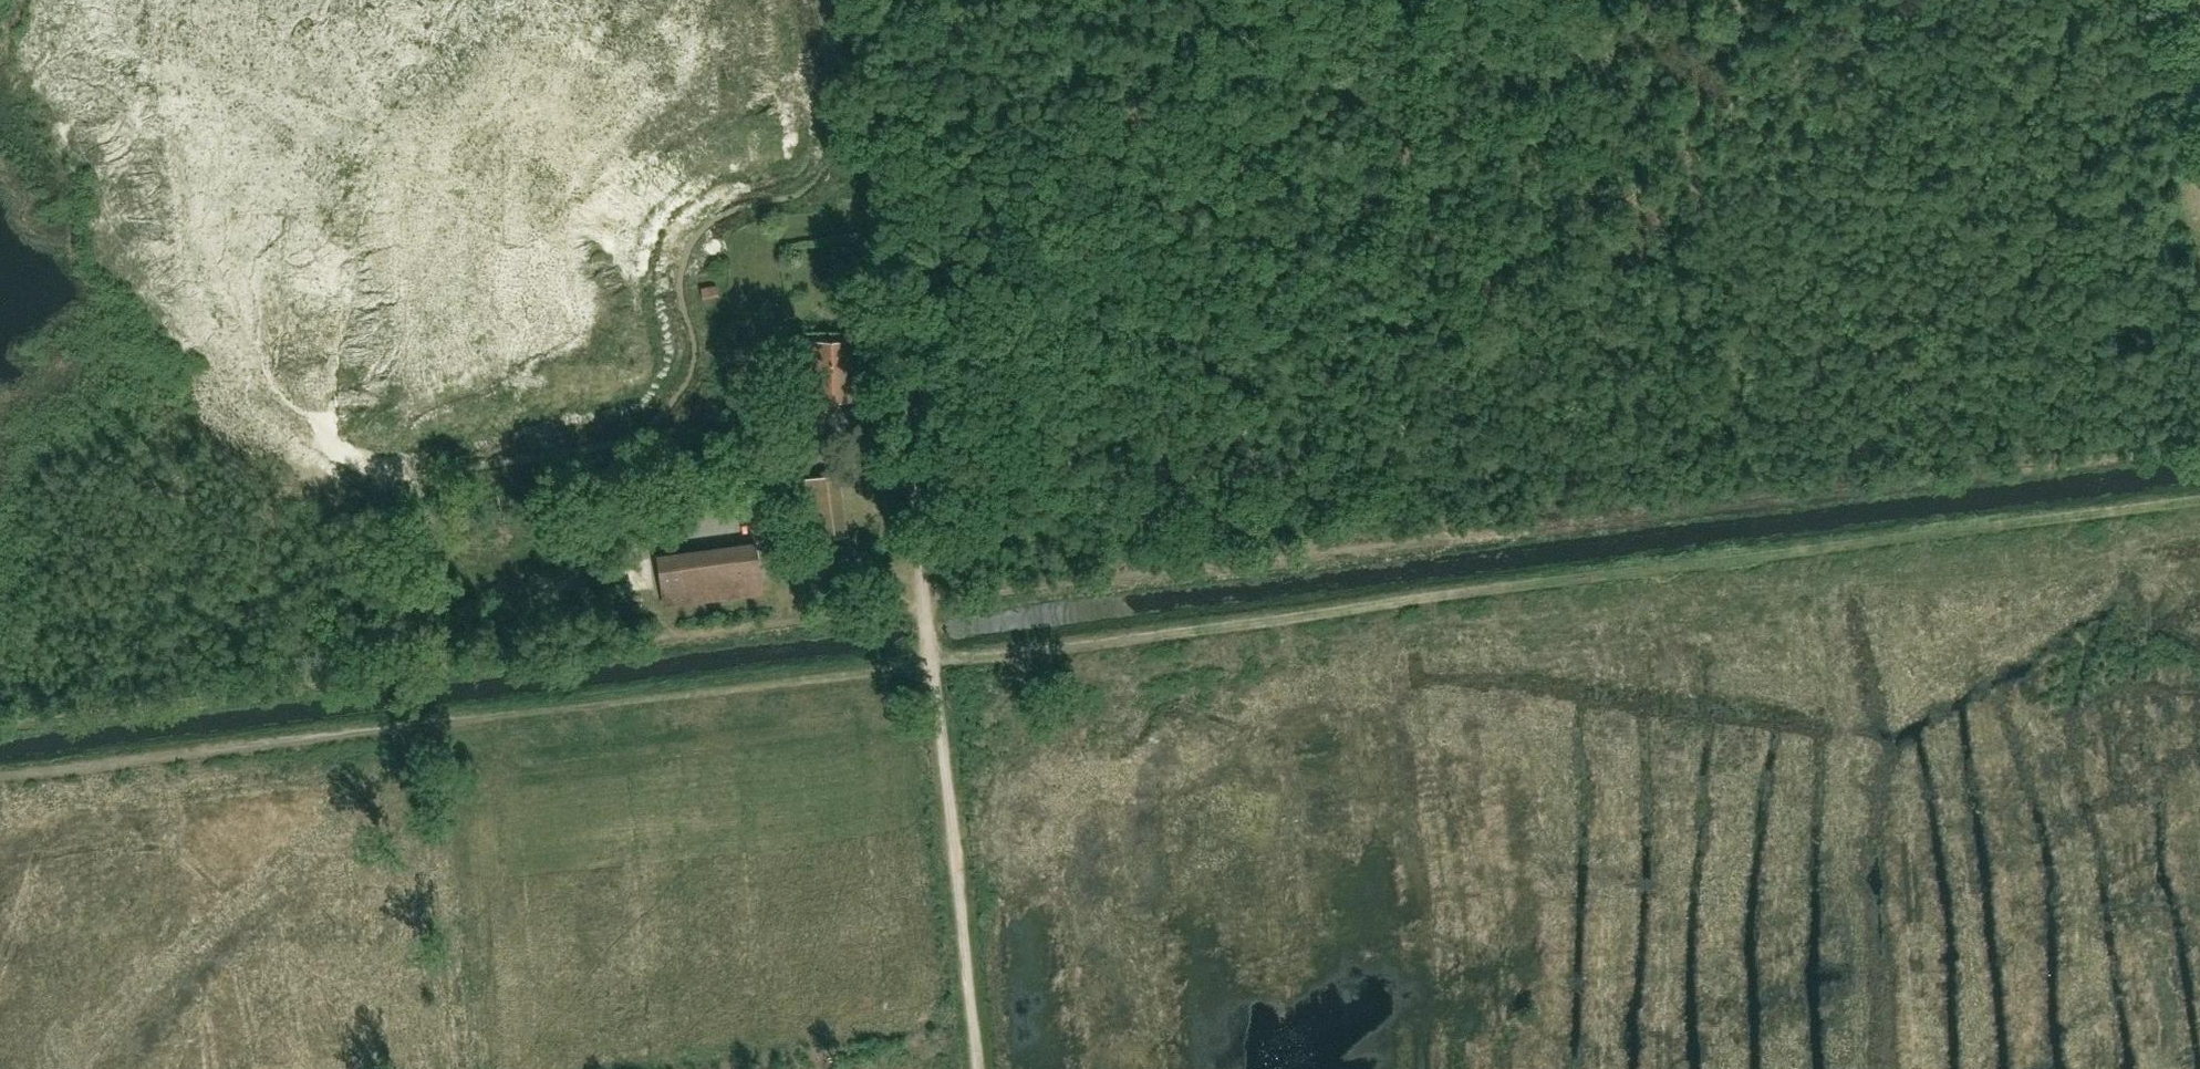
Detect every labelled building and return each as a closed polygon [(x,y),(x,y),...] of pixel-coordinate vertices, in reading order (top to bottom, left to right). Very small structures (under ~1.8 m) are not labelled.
[(703,300),(719,296),(716,284),(700,288),(703,300)] [(808,403),(854,402),(853,342),(807,343),(808,403)] [(804,544),(848,537),(840,473),(795,480),(804,544)] [(763,594),(756,542),(656,556),(663,608),(763,594)]
